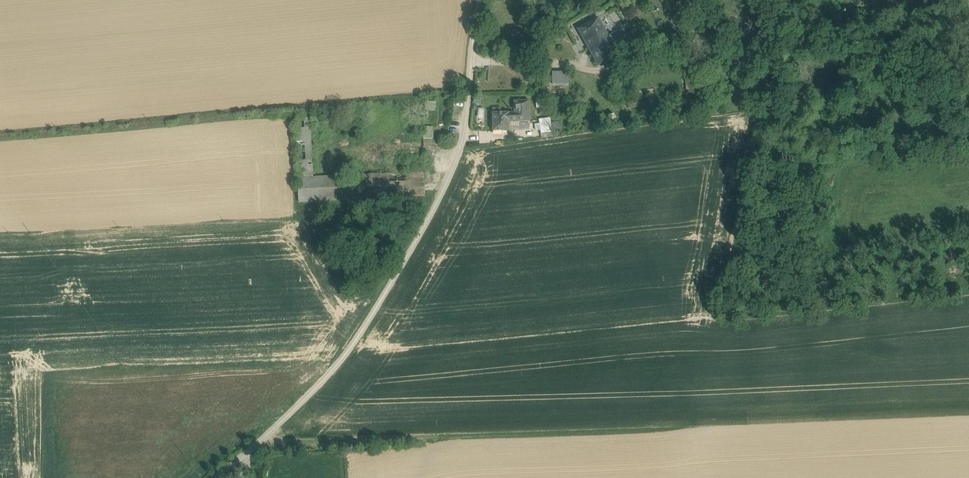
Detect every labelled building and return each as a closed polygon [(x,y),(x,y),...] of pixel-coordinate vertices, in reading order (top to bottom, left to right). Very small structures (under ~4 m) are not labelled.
[(607,36),(598,19),(579,30),(598,64),(616,54),(607,37),(607,36)] [(567,71),(552,74),(554,86),(570,84),(567,71)] [(529,101),(514,101),(514,113),(514,122),(517,122),(529,121),(529,101)] [(514,113),(492,113),(493,131),(509,131),(509,127),(509,122),(514,122),(514,113)] [(310,118),(295,119),(297,161),(298,178),(313,178),(310,118)] [(561,122),(551,123),(552,132),(562,130),(561,122)] [(551,123),(540,124),(541,133),(552,132),(551,123)] [(313,178),(298,178),(299,202),(425,196),(424,172),(313,178)]
